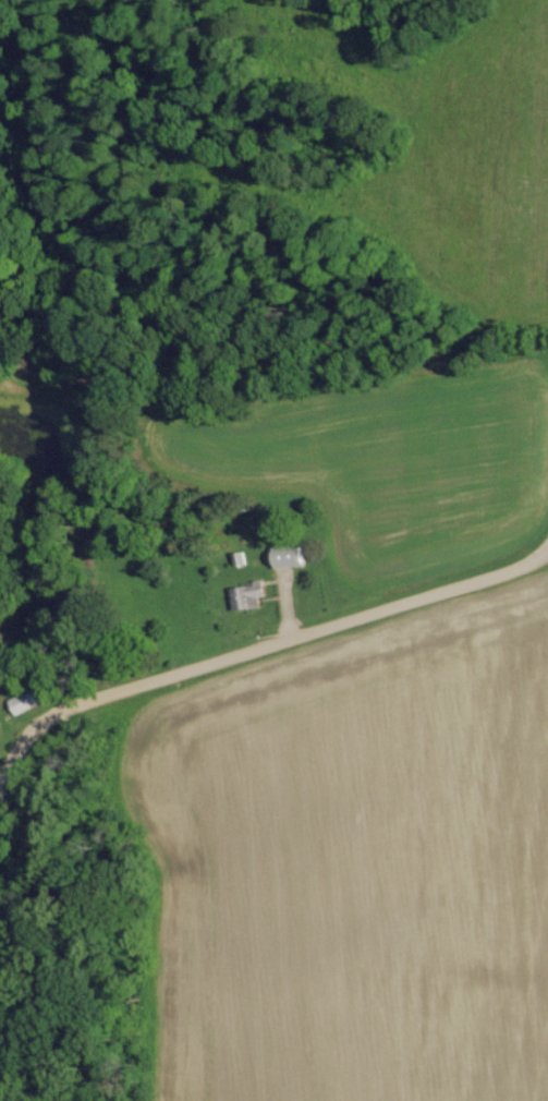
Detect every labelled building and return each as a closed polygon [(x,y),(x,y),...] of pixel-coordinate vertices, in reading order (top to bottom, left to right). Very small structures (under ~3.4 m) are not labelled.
[(304,564),(302,543),(271,547),(272,559),(262,560),(264,578),(236,582),(239,609),(261,606),(259,596),(266,595),(264,581),(275,579),(273,568),(304,564)] [(9,698),(15,714),(43,702),(37,687),(9,698)]
